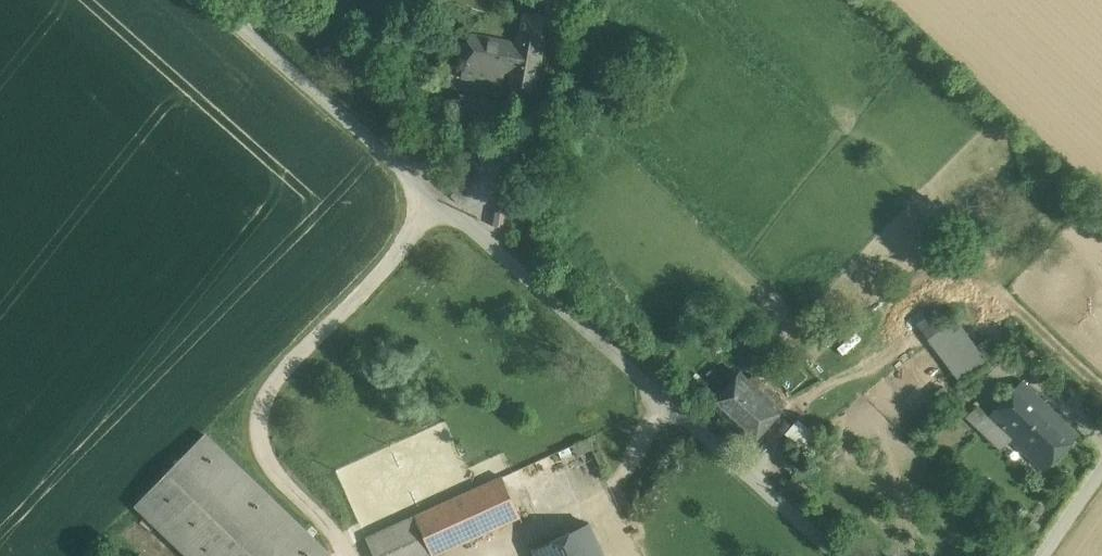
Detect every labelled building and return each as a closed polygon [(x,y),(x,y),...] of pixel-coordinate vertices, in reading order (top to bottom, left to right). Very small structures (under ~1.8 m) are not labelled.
[(523,12),(520,31),(543,35),(546,16),(523,12)] [(520,31),(517,43),(470,34),(463,76),(502,83),(505,70),(513,71),(510,87),(535,91),(544,35),(543,35),(520,31)] [(352,80),(363,90),(375,76),(364,67),(352,80)] [(497,101),(462,95),(460,103),(463,108),(492,113),(497,101)] [(956,319),(929,338),(962,382),(988,363),(956,319)] [(749,380),(740,372),(711,403),(754,441),(782,410),(775,404),(749,380)] [(780,398),(754,374),(749,380),(775,404),(780,398)] [(1079,435),(1022,381),(988,417),(1011,439),(1044,469),(1077,435),(1078,435),(1079,435)] [(787,404),(780,398),(775,404),(782,410),(787,404)] [(988,417),(977,406),(967,417),(1001,450),(1011,439),(988,417)] [(820,444),(795,423),(785,435),(810,458),(820,444)] [(205,433),(137,504),(190,555),(328,555),(330,554),(205,433)] [(811,490),(795,475),(787,484),(803,499),(811,490)] [(366,538),(375,555),(432,555),(520,516),(502,476),(366,538)] [(533,548),(537,555),(604,555),(590,523),(533,548)]
